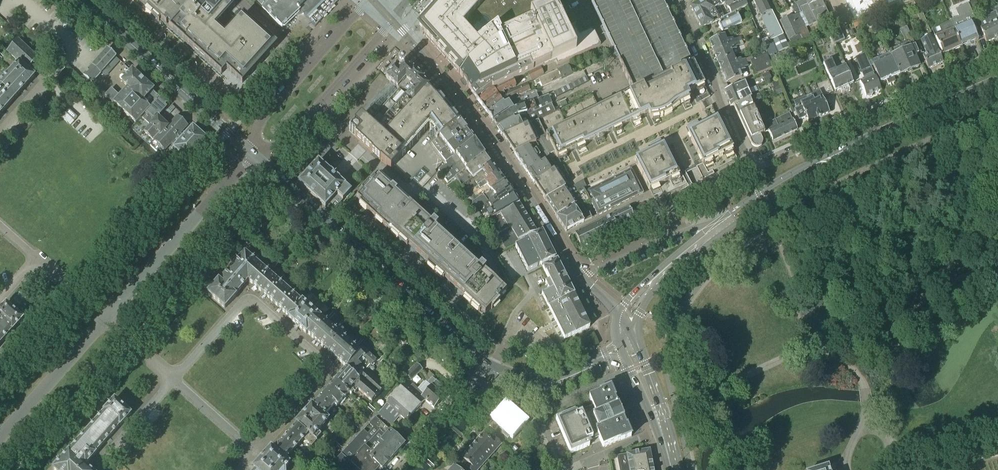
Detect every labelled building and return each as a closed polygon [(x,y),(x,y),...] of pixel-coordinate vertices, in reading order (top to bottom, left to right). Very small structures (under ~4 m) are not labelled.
[(142,4),(147,9),(145,10),(159,23),(161,21),(166,26),(189,1),(188,0),(146,0),(142,4)] [(168,28),(169,29),(182,41),(221,76),(221,75),(227,70),(227,69),(243,84),(257,68),(263,62),(273,50),(278,45),(244,14),(239,20),(232,28),(225,36),(221,32),(216,28),(234,7),(235,6),(228,0),(194,0),(191,3),(168,28)] [(263,9),(282,28),(287,23),(300,11),(301,13),(303,15),(304,15),(306,14),(307,13),(308,13),(309,12),(310,11),(311,11),(312,10),(313,9),(314,8),(315,7),(316,6),(317,5),(318,4),(319,3),(320,2),(320,1),(321,0),(255,0),(263,9)] [(435,0),(434,3),(433,5),(434,6),(432,7),(429,8),(427,9),(425,11),(424,13),(423,15),(422,18),(425,20),(423,21),(425,22),(426,23),(423,26),(423,30),(426,34),(425,34),(424,35),(425,37),(426,36),(430,41),(429,42),(430,42),(431,42),(435,47),(436,49),(437,48),(441,53),(440,54),(441,55),(442,54),(446,59),(445,60),(447,61),(448,61),(452,66),(451,66),(459,75),(460,74),(463,79),(462,80),(467,88),(468,87),(472,92),(471,93),(477,101),(495,91),(496,93),(514,83),(514,82),(544,68),(544,69),(545,68),(545,69),(556,63),(558,67),(601,46),(593,29),(580,36),(563,0),(532,0),(529,2),(527,0),(435,0)] [(590,1),(591,1),(633,92),(634,93),(633,93),(634,94),(658,82),(664,79),(693,64),(694,64),(693,64),(663,0),(590,0),(590,1)] [(721,20),(710,0),(706,0),(690,8),(702,30),(718,22),(719,25),(719,24),(718,22),(721,20)] [(721,20),(735,13),(747,7),(745,0),(710,0),(721,20)] [(772,12),(766,0),(753,0),(761,17),(772,12)] [(806,0),(799,3),(802,8),(801,9),(803,13),(801,14),(796,5),(806,28),(809,27),(816,23),(820,31),(833,25),(821,0),(820,0),(818,0),(806,0)] [(849,7),(854,19),(876,9),(872,0),(866,0),(849,7)] [(795,3),(790,6),(795,16),(781,22),(789,41),(792,46),(811,38),(806,28),(796,4),(795,3)] [(977,40),(970,23),(974,21),(974,19),(971,11),(968,4),(955,10),(959,17),(950,21),(952,25),(961,47),(974,41),(975,42),(978,40),(978,39),(977,40)] [(771,41),(783,35),(772,12),(761,17),(771,40),(771,41)] [(995,12),(976,20),(986,43),(997,37),(997,18),(995,12)] [(719,24),(719,25),(723,33),(741,23),(735,13),(721,20),(718,22),(719,24)] [(855,28),(863,25),(861,19),(853,22),(855,28)] [(952,51),(961,47),(954,30),(950,21),(949,21),(949,22),(931,30),(935,38),(942,54),(951,49),(952,51)] [(895,66),(899,75),(919,67),(914,56),(918,54),(914,46),(914,45),(915,45),(907,27),(900,30),(906,44),(889,52),(890,54),(893,62),(895,66)] [(827,34),(831,44),(843,39),(839,29),(827,34)] [(709,42),(713,52),(718,50),(738,42),(742,40),(741,37),(733,40),(732,39),(727,41),(725,35),(709,42)] [(777,53),(789,48),(783,35),(771,41),(776,52),(777,53)] [(943,63),(937,50),(932,36),(921,41),(926,53),(927,52),(928,54),(922,56),(928,69),(943,63)] [(713,52),(717,62),(718,62),(734,56),(731,51),(737,49),(736,47),(740,45),(743,44),(742,40),(738,42),(718,50),(713,52)] [(776,52),(771,41),(771,40),(763,44),(767,54),(768,56),(776,52)] [(19,63),(27,71),(38,59),(18,41),(7,53),(19,63)] [(914,46),(918,54),(919,56),(924,53),(919,43),(915,45),(914,45),(914,46)] [(92,84),(115,57),(116,57),(108,49),(83,76),(92,84)] [(608,58),(604,49),(599,52),(603,60),(608,58)] [(779,69),(790,64),(790,62),(795,60),(791,50),(774,57),(779,69)] [(772,68),(768,56),(767,54),(750,61),(756,75),(772,68)] [(870,65),(871,67),(873,67),(880,84),(887,81),(888,85),(890,84),(891,86),(892,86),(891,84),(893,83),(894,85),(894,83),(895,82),(893,78),(899,75),(895,66),(893,62),(890,54),(877,60),(877,59),(869,63),(870,65)] [(773,67),(777,65),(774,55),(769,57),(773,67)] [(722,73),(747,63),(745,59),(741,61),(741,59),(736,61),(734,56),(718,62),(717,62),(718,64),(722,73)] [(844,61),(841,63),(843,67),(836,70),(831,60),(823,63),(828,74),(835,91),(853,84),(845,66),(846,66),(844,61)] [(429,86),(430,86),(423,80),(424,79),(414,70),(413,70),(404,63),(403,62),(402,62),(401,62),(400,63),(398,65),(393,69),(394,69),(386,78),(399,90),(413,103),(429,86)] [(14,101),(35,77),(33,76),(27,71),(19,63),(0,84),(0,89),(14,101)] [(747,63),(722,73),(726,84),(742,77),(740,72),(745,70),(744,68),(748,66),(747,63)] [(694,64),(546,135),(575,194),(636,164),(649,189),(655,202),(691,184),(685,171),(691,168),(697,165),(703,178),(716,172),(714,169),(737,158),(732,148),(718,120),(711,105),(704,109),(702,105),(700,100),(709,96),(705,86),(694,64)] [(529,84),(531,88),(540,84),(542,88),(562,79),(572,74),(568,66),(538,79),(529,84)] [(866,79),(859,82),(866,97),(867,97),(869,98),(872,97),(873,94),(881,90),(871,67),(862,70),(866,79)] [(531,80),(544,74),(542,69),(529,76),(531,80)] [(109,89),(104,95),(118,108),(128,117),(136,124),(142,117),(159,98),(152,91),(153,90),(132,71),(132,72),(131,72),(129,71),(128,70),(120,78),(119,80),(122,82),(127,87),(119,96),(116,94),(116,93),(110,88),(109,89)] [(762,75),(765,82),(772,79),(768,72),(762,75)] [(588,82),(586,77),(554,92),(556,98),(588,82)] [(726,96),(727,98),(747,90),(748,90),(745,82),(738,85),(724,90),(726,96)] [(504,94),(517,88),(514,83),(496,93),(495,91),(477,101),(483,108),(500,99),(501,100),(506,97),(504,94)] [(528,83),(504,94),(508,101),(531,90),(528,83)] [(396,159),(429,122),(440,137),(460,122),(460,121),(452,111),(448,106),(435,93),(429,86),(413,103),(399,90),(399,91),(397,93),(397,92),(396,93),(397,94),(395,95),(394,95),(394,96),(392,98),(391,98),(392,99),(390,101),(389,100),(389,101),(389,102),(387,104),(387,103),(386,104),(387,104),(385,106),(384,106),(384,107),(383,109),(382,108),(382,109),(382,110),(380,112),(380,111),(379,112),(380,112),(378,114),(377,114),(377,115),(375,117),(374,117),(375,118),(373,120),(373,119),(372,120),(371,122),(370,122),(369,123),(368,122),(368,123),(363,118),(363,117),(362,116),(360,118),(362,119),(357,124),(355,123),(354,124),(355,125),(354,126),(355,126),(353,128),(352,128),(352,129),(350,131),(350,130),(349,131),(350,132),(350,131),(352,133),(353,134),(355,135),(355,136),(355,137),(372,152),(372,153),(380,161),(381,160),(391,170),(399,161),(396,159)] [(774,96),(782,92),(780,87),(772,90),(774,96)] [(14,101),(0,89),(0,116),(14,101)] [(729,103),(730,106),(732,106),(744,101),(746,100),(750,98),(752,98),(748,90),(747,90),(727,98),(729,103)] [(539,99),(536,91),(519,98),(519,97),(506,104),(504,105),(503,103),(488,115),(493,123),(509,112),(513,110),(539,99)] [(806,117),(808,122),(829,113),(819,91),(811,95),(812,98),(807,100),(806,97),(794,103),(797,108),(794,110),(799,121),(806,117)] [(494,123),(498,129),(514,120),(531,111),(538,108),(551,102),(548,95),(539,99),(513,110),(509,112),(493,123),(494,123)] [(539,121),(546,135),(579,120),(584,117),(600,110),(593,96),(591,97),(590,95),(562,109),(555,113),(547,117),(539,121)] [(759,95),(752,98),(750,98),(753,106),(762,102),(759,95)] [(504,101),(507,100),(506,97),(501,100),(500,99),(483,108),(488,115),(503,103),(504,105),(506,104),(504,101)] [(159,98),(142,117),(144,119),(143,120),(149,124),(154,119),(157,115),(160,115),(161,114),(166,108),(165,106),(166,105),(166,104),(160,98),(159,98)] [(758,117),(753,106),(750,98),(746,100),(744,101),(732,106),(730,106),(731,107),(732,106),(734,107),(751,145),(753,147),(756,149),(759,148),(761,146),(762,143),(762,140),(760,136),(764,133),(764,134),(765,134),(765,133),(758,117)] [(514,120),(498,129),(503,137),(523,128),(539,121),(547,117),(555,113),(551,104),(519,119),(515,121),(514,120)] [(769,123),(767,119),(766,120),(765,118),(764,119),(762,115),(758,117),(765,133),(768,132),(772,141),(797,129),(792,119),(789,113),(773,121),(769,123)] [(168,146),(171,144),(178,136),(188,126),(177,116),(168,126),(155,141),(151,146),(157,152),(158,150),(162,153),(168,146)] [(145,132),(155,141),(168,126),(158,117),(145,132)] [(503,137),(514,153),(532,146),(540,143),(548,139),(546,135),(539,121),(523,128),(503,137)] [(447,147),(468,131),(460,122),(440,137),(431,143),(439,153),(443,150),(447,147)] [(182,139),(178,136),(171,144),(174,147),(172,149),(172,152),(175,155),(178,155),(179,153),(188,161),(208,140),(193,126),(182,139)] [(471,143),(475,141),(468,131),(447,147),(443,150),(439,153),(446,162),(446,163),(452,158),(457,154),(471,143)] [(516,157),(527,173),(539,166),(551,159),(556,157),(555,155),(548,139),(540,143),(532,146),(514,153),(516,157)] [(482,157),(485,155),(475,141),(471,143),(457,154),(452,158),(446,163),(447,164),(438,171),(439,172),(439,171),(448,183),(456,177),(466,169),(482,157)] [(456,177),(461,188),(462,187),(473,179),(473,180),(480,174),(481,173),(482,172),(483,171),(482,170),(491,163),(485,155),(482,157),(466,169),(456,177)] [(531,179),(534,184),(553,172),(556,170),(554,167),(555,166),(552,161),(551,159),(539,166),(527,173),(531,179)] [(331,173),(319,163),(318,162),(317,163),(318,163),(300,183),(300,182),(299,183),(300,184),(307,190),(317,199),(326,207),(333,199),(339,205),(343,201),(351,192),(345,186),(338,180),(339,180),(331,173)] [(478,187),(498,172),(491,163),(482,170),(483,171),(482,172),(481,173),(480,174),(473,180),(473,179),(462,187),(466,193),(464,195),(465,197),(466,196),(475,190),(478,187)] [(545,199),(565,187),(555,171),(558,170),(555,166),(554,167),(556,170),(553,172),(534,184),(544,198),(545,199)] [(591,202),(598,215),(598,216),(630,200),(629,197),(628,197),(627,194),(634,190),(637,197),(643,194),(632,170),(587,192),(591,202)] [(491,190),(504,181),(498,172),(478,187),(475,190),(466,196),(465,197),(470,206),(471,205),(476,201),(490,190),(491,190)] [(392,233),(415,207),(397,191),(398,191),(393,186),(392,187),(378,174),(371,183),(369,181),(368,182),(361,190),(362,192),(355,199),(359,203),(392,233)] [(490,202),(510,189),(504,181),(491,190),(490,190),(476,201),(471,205),(470,206),(472,209),(474,213),(475,212),(480,209),(489,203),(490,202)] [(545,200),(556,217),(573,207),(574,207),(591,202),(587,192),(585,189),(575,194),(570,185),(545,200)] [(501,204),(514,195),(510,189),(490,202),(489,203),(480,209),(475,212),(474,213),(477,219),(478,218),(487,213),(494,208),(498,206),(499,205),(501,204)] [(628,197),(629,197),(630,200),(637,197),(634,190),(627,194),(628,197)] [(505,212),(520,203),(514,195),(501,204),(499,205),(498,206),(494,208),(487,213),(478,218),(477,219),(480,226),(481,225),(491,220),(491,219),(505,212)] [(529,238),(538,234),(520,203),(505,212),(491,219),(491,220),(506,251),(507,250),(515,246),(518,244),(529,239),(529,238)] [(415,207),(392,233),(407,247),(409,245),(428,263),(427,265),(435,272),(458,247),(437,227),(439,225),(438,225),(434,221),(432,223),(415,207)] [(556,217),(565,231),(567,230),(591,219),(589,214),(581,218),(573,207),(556,217)] [(582,248),(619,231),(616,226),(634,217),(630,208),(575,234),(582,248)] [(518,244),(515,246),(529,272),(538,268),(538,267),(542,265),(542,266),(556,259),(542,231),(538,234),(529,238),(529,239),(518,244)] [(458,247),(435,272),(443,280),(445,278),(464,296),(463,298),(480,313),(484,316),(491,308),(492,310),(500,301),(499,299),(506,291),(492,277),(484,271),(486,269),(482,264),(480,267),(458,247)] [(260,266),(245,252),(220,281),(225,286),(226,286),(236,295),(248,281),(260,266)] [(548,307),(574,294),(557,260),(543,268),(549,281),(545,283),(549,291),(542,294),(548,307)] [(263,294),(276,280),(260,266),(248,281),(263,294)] [(268,298),(273,303),(286,289),(276,280),(263,294),(268,298)] [(225,286),(220,281),(219,281),(208,293),(225,308),(236,296),(236,295),(226,286),(225,286)] [(281,310),(289,316),(301,302),(286,289),(273,303),(281,310)] [(590,327),(574,295),(574,294),(548,307),(549,308),(565,340),(576,334),(590,327)] [(306,334),(307,334),(321,318),(302,302),(301,302),(289,316),(288,318),(306,334)] [(12,331),(23,319),(6,304),(0,310),(0,344),(12,331)] [(311,337),(317,342),(330,327),(321,318),(307,334),(311,337)] [(317,342),(327,351),(340,335),(343,332),(340,329),(337,333),(330,327),(317,342)] [(327,351),(347,368),(378,395),(385,387),(367,371),(376,361),(364,350),(365,349),(363,348),(359,352),(340,335),(327,351)] [(411,381),(423,370),(418,364),(406,376),(411,381)] [(335,381),(336,381),(349,393),(351,395),(354,392),(355,394),(358,390),(372,402),(378,395),(347,368),(335,381)] [(449,392),(433,378),(421,392),(413,385),(410,388),(426,401),(434,409),(449,392)] [(323,395),(313,407),(324,416),(334,405),(337,407),(349,393),(336,381),(323,395)] [(426,401),(410,388),(405,384),(387,404),(378,414),(383,418),(391,426),(400,416),(407,422),(426,401)] [(575,411),(556,419),(571,454),(590,446),(588,441),(593,439),(592,437),(598,434),(603,447),(621,440),(631,436),(610,387),(600,391),(601,393),(589,398),(595,411),(583,416),(582,413),(577,416),(575,411)] [(115,399),(54,468),(56,469),(91,469),(86,466),(96,454),(96,453),(120,426),(120,427),(131,414),(115,399)] [(296,424),(297,425),(312,438),(313,438),(316,440),(321,435),(318,432),(328,420),(324,416),(313,407),(312,405),(296,424)] [(508,439),(523,423),(506,408),(489,426),(496,432),(501,425),(506,430),(503,434),(508,439)] [(392,458),(405,444),(376,417),(351,444),(332,465),(338,469),(381,469),(392,458)] [(288,435),(278,445),(289,455),(303,440),(311,447),(316,441),(312,438),(297,425),(288,435)] [(472,447),(487,460),(501,444),(494,437),(491,441),(483,435),(472,447)] [(284,469),(289,464),(285,461),(289,455),(278,445),(274,449),(273,450),(271,448),(253,469),(254,469),(284,469)] [(487,460),(472,447),(462,459),(470,465),(467,468),(469,469),(479,469),(487,460)] [(650,450),(627,454),(627,455),(617,457),(620,469),(654,469),(650,450)]
